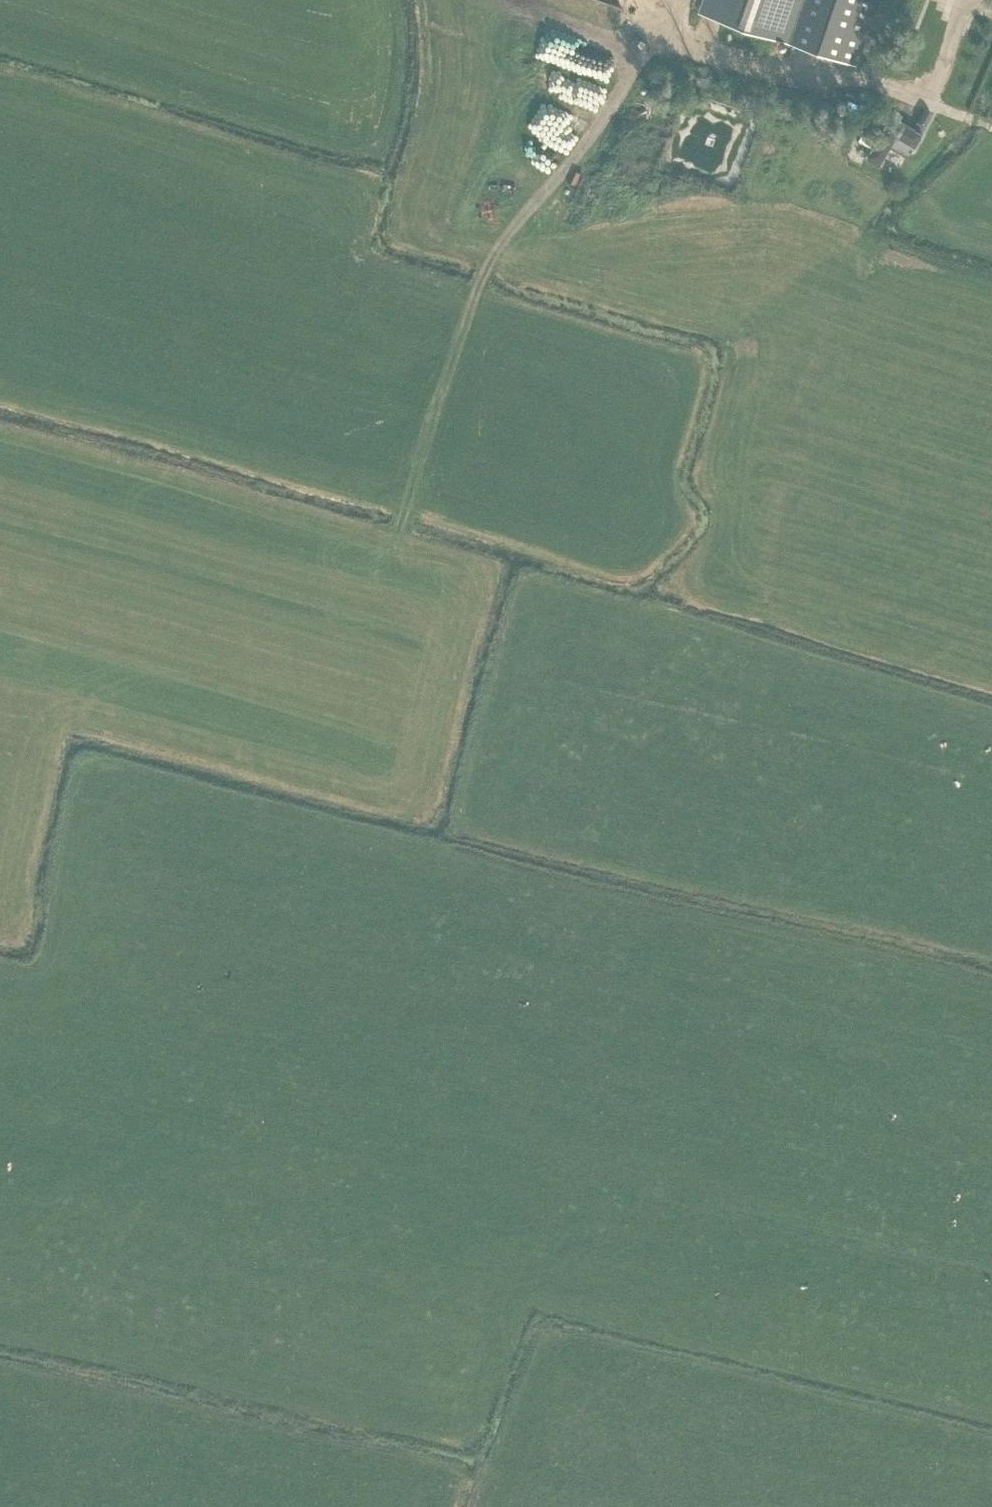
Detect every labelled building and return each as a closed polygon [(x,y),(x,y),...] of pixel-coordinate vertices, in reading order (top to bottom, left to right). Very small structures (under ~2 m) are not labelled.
[(702,9),(854,62),(876,0),(705,0),(702,9)] [(881,157),(895,130),(915,140),(924,123),(890,106),(868,150),(881,157)]
